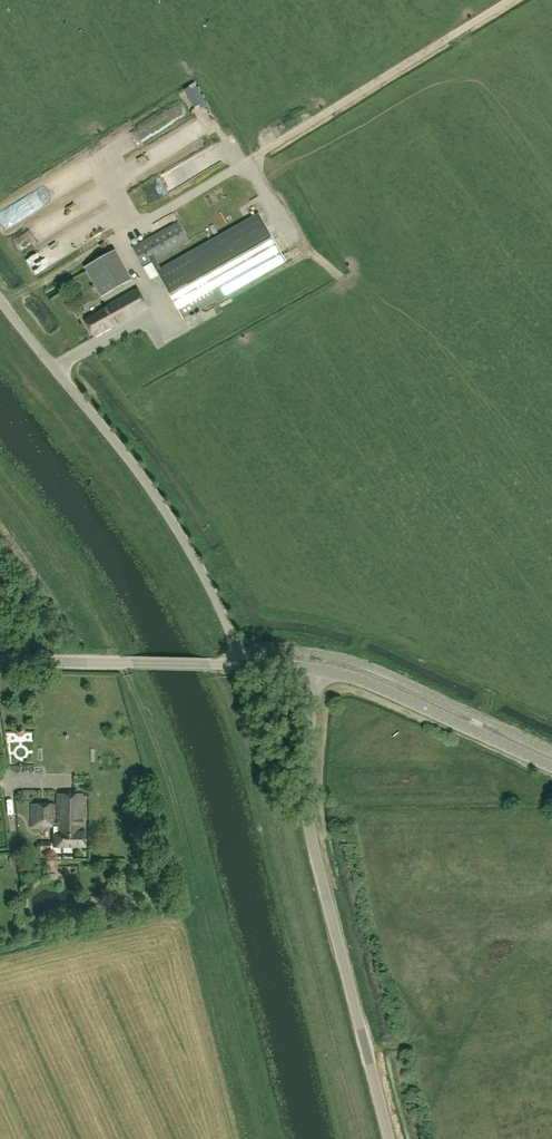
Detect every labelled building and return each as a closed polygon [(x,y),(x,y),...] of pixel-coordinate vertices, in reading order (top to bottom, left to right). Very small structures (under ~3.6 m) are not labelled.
[(159,194),(196,176),(192,169),(188,171),(185,165),(152,180),(159,194)] [(150,184),(137,190),(143,205),(156,200),(150,184)] [(190,243),(188,241),(178,222),(133,247),(144,266),(152,262),(183,318),(286,261),(261,216),(163,271),(157,261),(190,243)] [(115,251),(85,267),(102,297),(132,281),(115,251)] [(121,324),(152,307),(141,288),(111,305),(112,307),(89,320),(97,335),(120,322),(121,324)] [(24,735),(25,731),(22,728),(18,727),(15,730),(15,734),(18,737),(22,737),(24,735)] [(82,831),(82,794),(57,794),(57,823),(55,823),(55,804),(32,804),(32,827),(53,827),(57,827),(57,834),(54,834),(54,848),(86,847),(86,831),(82,831)] [(41,841),(41,850),(51,850),(51,841),(41,841)]
